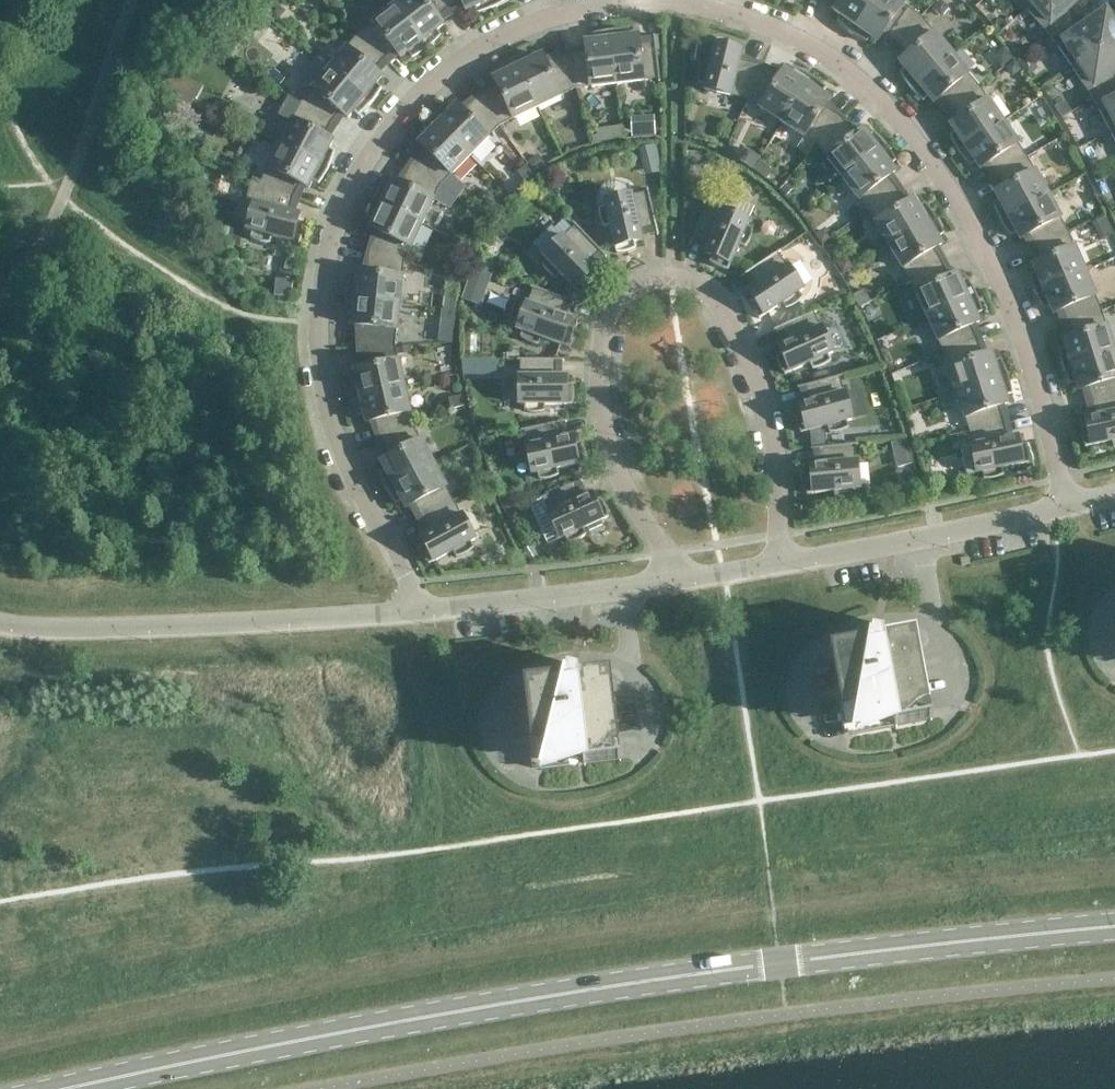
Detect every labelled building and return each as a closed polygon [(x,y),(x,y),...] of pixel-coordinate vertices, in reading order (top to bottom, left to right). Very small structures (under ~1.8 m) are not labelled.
[(443,0),(401,0),(394,6),(427,49),(430,46),(434,43),(438,39),(441,36),(436,31),(443,26),(437,18),(448,9),(451,14),(452,14),(443,0)] [(490,0),(443,0),(452,14),(452,13),(449,9),(462,2),(467,12),(474,8),(477,14),(481,13),(486,11),(491,9),(494,8),(490,0)] [(839,3),(834,12),(840,16),(836,22),(839,24),(843,28),(846,30),(850,34),(874,0),(835,0),(839,3)] [(897,0),(874,0),(850,34),(854,36),(859,39),(866,43),(870,37),(876,42),(882,34),(896,43),(892,47),(892,48),(920,17),(903,5),(903,4),(897,0)] [(1033,4),(1026,10),(1043,28),(1050,38),(1073,20),(1065,10),(1077,0),(1037,0),(1033,4)] [(941,1),(934,8),(940,13),(943,13),(948,7),(941,1)] [(274,4),(267,13),(275,20),(281,13),(281,9),(274,4)] [(427,49),(394,6),(373,22),(358,34),(387,64),(388,63),(384,59),(395,50),(401,58),(408,54),(412,59),(414,57),(419,54),(424,52),(427,49)] [(256,10),(219,30),(224,40),(261,20),(256,10)] [(1073,20),(1050,38),(1058,48),(1072,68),(1114,39),(1114,28),(1110,20),(1108,21),(1104,15),(1081,30),(1073,20)] [(934,34),(920,17),(892,48),(893,48),(897,44),(907,57),(899,63),(904,69),(899,73),(902,79),(904,81),(907,86),(910,89),(952,54),(935,34),(934,34)] [(614,30),(610,31),(617,85),(643,82),(643,81),(658,79),(658,82),(660,82),(654,36),(653,36),(654,44),(639,46),(637,36),(630,37),(629,30),(620,30),(614,30)] [(617,85),(610,31),(603,32),(598,33),(592,35),(593,41),(585,42),(586,52),(565,55),(565,52),(564,52),(575,89),(591,87),(591,88),(617,85)] [(387,64),(358,34),(346,49),(329,69),(371,103),(374,100),(377,96),(378,93),(381,88),(376,84),(381,78),(373,72),(383,60),(387,64)] [(731,96),(747,100),(762,64),(761,64),(760,66),(740,61),(742,52),(734,50),(736,43),(733,41),(728,40),(724,39),(720,38),(716,38),(709,65),(703,63),(701,66),(700,69),(699,72),(698,75),(698,77),(698,80),(698,83),(705,85),(703,90),(731,96)] [(1072,68),(1086,89),(1093,100),(1114,86),(1114,80),(1111,74),(1114,71),(1114,39),(1072,68)] [(1019,43),(1009,51),(1016,61),(1026,53),(1019,43)] [(691,45),(689,60),(699,61),(701,46),(691,45)] [(998,54),(997,60),(1002,66),(1013,58),(1005,48),(998,54)] [(575,89),(564,52),(563,52),(564,55),(545,64),(541,55),(533,59),(531,53),(527,54),(522,56),(518,57),(513,59),(537,108),(561,97),(561,96),(575,89)] [(968,74),(952,54),(910,89),(914,93),(917,97),(921,100),(923,102),(928,97),(933,103),(941,97),(950,108),(945,111),(946,112),(979,87),(968,74)] [(1028,57),(1018,63),(1023,71),(1033,65),(1028,57)] [(537,108),(513,59),(507,63),(502,66),(498,69),(501,75),(493,78),(498,87),(479,97),(477,94),(477,95),(499,126),(513,119),(514,120),(537,108)] [(1015,62),(1007,67),(1012,73),(1015,73),(1021,69),(1015,62)] [(150,67),(149,68),(153,78),(171,87),(178,74),(156,63),(156,64),(150,67)] [(763,64),(762,64),(747,100),(760,108),(760,109),(782,123),(811,77),(808,75),(802,72),(795,69),(791,74),(785,70),(779,79),(762,67),(763,64)] [(371,103),(329,69),(312,89),(313,89),(300,104),(335,127),(335,126),(331,123),(340,112),(348,118),(353,112),(358,116),(361,114),(364,111),(367,108),(371,103)] [(814,79),(811,77),(782,123),(804,137),(817,146),(844,117),(843,117),(841,119),(823,107),(829,99),(822,94),(826,89),(822,85),(819,83),(814,79)] [(1093,100),(1099,111),(1110,133),(1114,130),(1114,86),(1093,100)] [(988,100),(979,87),(946,112),(951,109),(959,120),(950,126),(955,133),(949,136),(951,140),(953,144),(956,149),(958,153),(1003,122),(988,100)] [(180,94),(175,105),(187,111),(193,100),(180,94)] [(499,126),(477,95),(476,95),(478,98),(463,113),(456,106),(450,111),(445,107),(443,108),(437,113),(434,115),(431,118),(470,157),(488,138),(499,126)] [(1065,101),(1057,107),(1064,117),(1072,111),(1065,101)] [(335,127),(300,104),(292,121),(291,121),(279,144),(328,169),(330,165),(332,161),(333,156),(335,152),(329,149),(332,142),(323,137),(330,124),(335,127)] [(844,118),(844,117),(817,146),(827,158),(827,159),(843,179),(886,146),(883,142),(880,139),(876,135),(873,133),(868,137),(863,130),(855,137),(842,120),(844,118)] [(470,157),(431,118),(428,122),(425,125),(423,128),(420,133),(424,137),(419,143),(426,150),(411,165),(408,163),(408,164),(440,186),(451,175),(470,157)] [(1018,144),(1003,122),(958,153),(961,156),(964,160),(968,164),(970,167),(975,163),(980,170),(988,164),(996,175),(991,178),(992,179),(1027,158),(1018,144)] [(328,169),(279,144),(267,168),(268,168),(259,185),(298,200),(298,199),(293,197),(300,184),(309,189),(312,181),(318,184),(321,181),(323,177),(325,174),(328,169)] [(656,145),(640,149),(644,165),(660,161),(656,145)] [(889,150),(886,146),(843,179),(859,200),(868,211),(900,189),(899,189),(897,190),(887,178),(895,172),(890,166),(896,161),(893,157),(892,155),(889,150)] [(700,152),(687,152),(687,166),(700,166),(700,152)] [(538,155),(528,162),(536,172),(545,165),(538,155)] [(1035,172),(1027,158),(992,179),(992,180),(997,177),(1004,189),(995,194),(999,201),(993,204),(994,207),(996,213),(998,217),(1000,221),(1048,195),(1035,172)] [(440,186),(408,164),(410,166),(401,185),(392,181),(388,188),(382,185),(380,189),(377,194),(375,198),(373,201),(422,224),(433,201),(440,186)] [(520,169),(519,173),(524,180),(533,173),(527,164),(520,169)] [(292,198),(298,200),(259,185),(251,182),(245,204),(253,206),(247,231),(252,232),(250,238),(252,240),(254,241),(257,242),(259,243),(264,244),(266,244),(270,244),(271,237),(298,244),(300,240),(301,238),(302,234),(303,232),(303,230),(303,227),(303,224),(297,222),(299,215),(289,212),(292,198)] [(787,183),(780,190),(786,196),(793,189),(787,183)] [(900,190),(900,189),(868,211),(875,223),(875,224),(889,246),(935,218),(933,215),(931,211),(927,207),(924,203),(919,207),(914,200),(906,205),(898,192),(900,190)] [(658,235),(648,190),(646,190),(647,193),(632,196),(604,202),(605,207),(599,208),(599,211),(599,213),(599,216),(599,218),(600,221),(601,223),(602,227),(603,228),(610,227),(616,254),(621,254),(626,253),(628,253),(631,252),(634,250),(636,249),(634,242),(642,241),(640,231),(655,227),(657,235),(658,235)] [(1060,218),(1048,195),(1000,221),(1002,225),(1005,229),(1008,234),(1010,236),(1016,233),(1020,240),(1029,235),(1035,248),(1030,250),(1031,251),(1068,233),(1060,218)] [(707,204),(693,238),(694,238),(708,244),(704,253),(711,256),(709,262),(709,263),(710,263),(710,264),(711,264),(712,264),(712,265),(713,265),(713,266),(714,266),(715,266),(715,267),(716,267),(717,268),(718,268),(719,268),(719,269),(720,269),(721,269),(722,269),(722,270),(723,270),(724,270),(725,270),(726,270),(727,270),(728,270),(739,245),(745,248),(745,247),(746,247),(746,246),(747,245),(747,244),(748,244),(748,243),(749,243),(749,242),(749,241),(750,241),(750,240),(750,239),(751,238),(751,237),(751,236),(752,236),(752,235),(752,234),(752,233),(752,232),(752,231),(753,231),(753,230),(753,229),(747,226),(755,207),(729,196),(722,211),(708,205),(707,204)] [(422,224),(373,201),(372,204),(370,209),(368,213),(367,218),(373,221),(369,228),(378,233),(369,252),(366,251),(366,252),(404,262),(410,248),(411,248),(422,224)] [(489,202),(482,212),(489,218),(497,208),(489,202)] [(533,247),(543,257),(546,260),(541,265),(543,268),(544,269),(545,271),(547,274),(549,275),(551,277),(552,278),(556,279),(560,275),(579,294),(582,293),(584,292),(588,289),(590,287),(592,284),(593,282),(594,280),(589,275),(595,270),(588,263),(599,252),(605,258),(606,257),(573,223),(573,224),(565,216),(533,247)] [(938,223),(935,218),(889,246),(902,269),(903,268),(910,281),(944,263),(944,262),(941,263),(933,250),(942,245),(938,238),(943,235),(942,231),(940,227),(938,223)] [(822,231),(816,235),(822,244),(831,238),(827,232),(822,231)] [(1074,248),(1068,233),(1031,251),(1036,249),(1042,262),(1032,266),(1035,273),(1029,276),(1030,280),(1032,284),(1033,289),(1035,293),(1085,272),(1075,248),(1074,248)] [(799,293),(803,290),(787,266),(787,267),(778,254),(780,252),(780,251),(741,277),(742,278),(749,274),(757,286),(749,292),(753,299),(748,302),(748,305),(749,307),(750,309),(752,311),(753,314),(755,316),(757,318),(759,319),(782,304),(785,310),(788,309),(791,308),(795,306),(797,304),(799,302),(801,300),(802,298),(799,293)] [(404,262),(366,252),(369,253),(367,274),(357,273),(356,281),(349,280),(348,285),(347,289),(346,294),(345,298),(399,304),(402,278),(404,262)] [(844,260),(837,265),(843,273),(852,268),(848,261),(844,260)] [(944,263),(910,281),(916,294),(927,318),(976,295),(974,291),(972,287),(969,283),(967,279),(961,282),(958,275),(948,279),(942,265),(944,263)] [(1095,296),(1085,272),(1035,293),(1038,299),(1040,303),(1044,309),(1050,307),(1053,314),(1062,310),(1068,323),(1062,325),(1063,326),(1101,311),(1095,296)] [(294,284),(276,282),(274,296),(293,298),(294,284)] [(574,329),(568,327),(570,319),(561,316),(566,301),(574,304),(574,303),(530,287),(530,288),(533,289),(527,304),(517,330),(522,332),(520,338),(522,340),(524,341),(527,343),(529,343),(531,344),(533,345),(536,345),(539,345),(541,339),(567,348),(568,346),(570,344),(571,342),(572,340),(573,338),(573,336),(574,332),(574,330),(574,329)] [(864,291),(854,297),(860,308),(870,302),(864,291)] [(978,299),(976,295),(927,318),(937,342),(938,341),(944,355),(980,341),(979,340),(977,341),(970,327),(979,322),(976,315),(982,312),(981,308),(979,303),(978,299)] [(399,304),(345,298),(345,303),(345,307),(345,312),(345,317),(352,317),(351,325),(361,326),(359,348),(356,348),(394,346),(396,330),(397,330),(399,304)] [(455,311),(441,309),(439,326),(453,328),(455,311)] [(828,355),(832,353),(821,327),(820,328),(814,314),(817,312),(816,311),(774,330),(774,331),(782,328),(788,342),(779,346),(782,353),(776,356),(776,358),(777,361),(777,364),(778,366),(779,368),(781,370),(782,372),(784,375),(809,364),(812,370),(817,369),(819,368),(822,367),(824,366),(827,364),(829,363),(831,361),(828,355)] [(1106,327),(1101,311),(1063,326),(1068,324),(1072,338),(1063,341),(1065,348),(1059,350),(1059,354),(1060,359),(1061,364),(1063,368),(1114,352),(1107,327),(1106,327)] [(980,341),(944,355),(948,368),(956,393),(1008,376),(1006,373),(1005,368),(1003,364),(1000,360),(994,362),(992,354),(982,357),(977,342),(980,341)] [(398,362),(394,346),(356,348),(356,349),(359,349),(363,370),(354,372),(355,380),(349,381),(349,387),(350,391),(350,395),(351,399),(404,387),(398,362)] [(1114,352),(1063,368),(1064,373),(1065,376),(1067,380),(1070,385),(1076,383),(1078,391),(1088,388),(1092,401),(1087,403),(1114,396),(1114,354),(1114,352)] [(465,376),(499,376),(499,360),(465,360),(465,376)] [(573,388),(572,385),(565,385),(565,377),(555,377),(555,361),(563,362),(563,360),(517,360),(517,361),(520,361),(520,377),(519,377),(519,405),(524,405),(524,412),(526,413),(529,413),(533,414),(538,413),(541,413),(544,412),(544,405),(572,405),(573,403),(573,401),(574,398),(574,396),(574,392),(573,390),(573,388)] [(847,422),(851,420),(865,417),(858,389),(843,393),(840,378),(842,378),(842,376),(797,388),(797,389),(805,387),(809,402),(799,405),(801,412),(795,414),(795,417),(795,420),(795,422),(796,424),(797,427),(798,429),(799,432),(800,434),(827,427),(828,433),(832,433),(836,433),(838,432),(840,432),(843,431),(845,430),(848,428),(847,422)] [(1009,380),(1008,376),(956,393),(964,418),(965,418),(969,432),(1006,422),(1006,421),(1003,422),(998,407),(1008,404),(1006,396),(1012,394),(1011,389),(1010,386),(1009,380)] [(410,413),(404,387),(351,399),(353,404),(354,409),(356,414),(357,417),(364,415),(365,423),(375,421),(380,440),(377,441),(413,428),(410,413)] [(1087,403),(1087,404),(1093,403),(1095,417),(1086,419),(1087,426),(1081,428),(1080,431),(1081,433),(1081,436),(1081,438),(1082,440),(1083,444),(1085,448),(1112,442),(1113,449),(1114,449),(1114,396),(1087,403)] [(462,397),(449,400),(451,410),(464,407),(462,397)] [(580,443),(573,445),(572,437),(562,439),(559,424),(566,422),(566,421),(521,431),(521,432),(524,432),(527,447),(533,475),(537,474),(539,480),(542,480),(546,480),(549,480),(553,478),(557,477),(559,476),(557,469),(584,464),(584,461),(584,459),(584,456),(584,453),(583,450),(582,449),(581,446),(580,444),(580,443)] [(1006,423),(1006,422),(969,432),(972,446),(960,448),(966,476),(982,473),(983,479),(987,480),(989,480),(994,479),(997,478),(999,478),(1000,477),(1003,475),(1002,469),(1029,463),(1029,461),(1029,459),(1029,455),(1029,454),(1028,451),(1027,448),(1026,446),(1025,443),(1018,445),(1017,437),(1007,439),(1004,423),(1006,423)] [(420,441),(413,428),(377,441),(377,442),(380,441),(389,458),(380,463),(384,470),(378,473),(379,476),(381,481),(383,485),(385,490),(433,464),(421,441),(420,441)] [(906,440),(892,444),(894,452),(908,448),(906,440)] [(854,490),(859,490),(856,461),(856,462),(854,446),(857,446),(857,445),(811,449),(811,450),(819,450),(820,465),(810,466),(811,474),(804,474),(804,477),(804,481),(804,485),(804,488),(804,489),(805,491),(806,493),(806,495),(834,492),(834,499),(838,500),(841,500),(845,500),(848,499),(850,499),(853,498),(855,497),(854,490)] [(446,487),(433,464),(385,490),(388,494),(389,497),(393,501),(396,505),(401,502),(405,509),(414,504),(421,518),(419,519),(419,520),(453,501),(445,487),(446,487)] [(601,501),(600,499),(594,502),(591,495),(581,499),(575,485),(582,481),(582,480),(539,499),(540,501),(543,499),(549,513),(548,514),(560,540),(565,538),(567,544),(569,543),(573,543),(577,541),(579,540),(582,539),(583,537),(586,535),(583,529),(608,518),(608,516),(607,513),(607,511),(606,508),(604,505),(603,503),(601,501)] [(517,497),(504,500),(506,510),(519,507),(517,497)] [(460,515),(453,501),(419,520),(422,519),(429,532),(420,537),(424,544),(418,547),(419,551),(420,553),(421,555),(421,557),(423,559),(424,561),(426,563),(428,565),(452,552),(455,558),(459,557),(462,556),(465,555),(466,554),(469,552),(471,551),(473,548),(470,542),(474,540),(461,515),(460,515)] [(531,548),(525,552),(532,564),(538,560),(531,548)] [(830,650),(842,712),(848,711),(852,735),(895,727),(895,728),(932,721),(916,634),(880,641),(870,638),(869,643),(830,650)] [(611,674),(574,678),(524,684),(531,747),(537,746),(540,770),(583,765),(584,766),(621,762),(611,674)]
